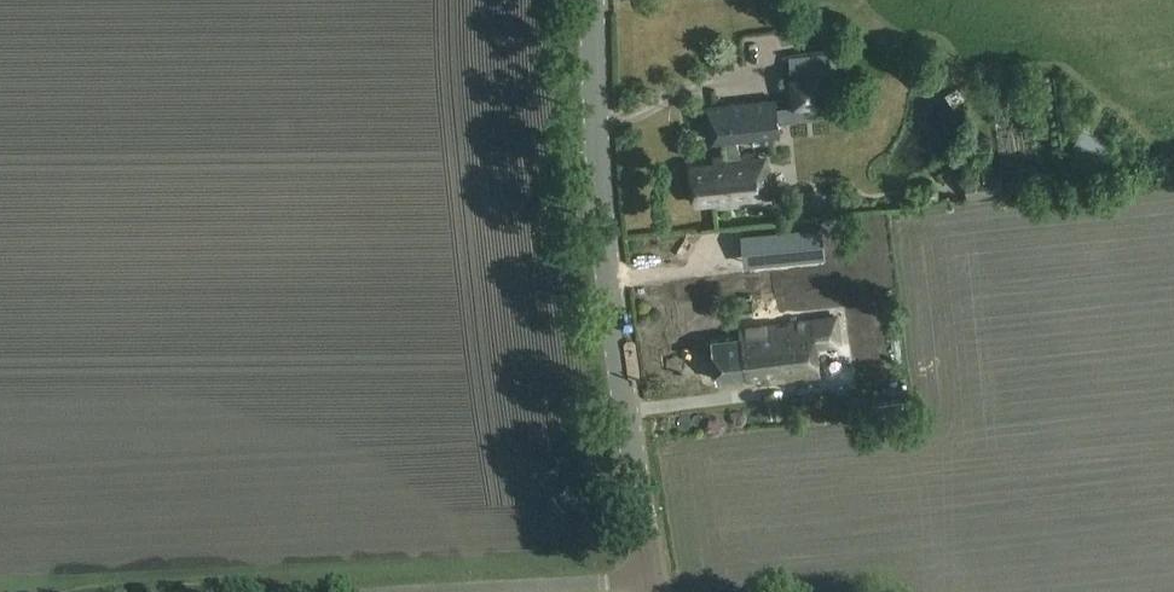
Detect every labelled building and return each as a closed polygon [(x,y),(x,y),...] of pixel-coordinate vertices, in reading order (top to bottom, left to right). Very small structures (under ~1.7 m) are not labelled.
[(819,74),(791,77),(794,102),(794,103),(794,105),(822,102),(819,74)] [(718,207),(759,202),(773,201),(768,158),(754,160),(754,156),(754,154),(742,156),(736,140),(781,135),(779,124),(796,122),(794,105),(777,107),(777,105),(777,104),(776,99),(706,107),(708,128),(712,128),(713,142),(724,141),(726,157),(713,159),(714,164),(690,167),(694,204),(718,201),(718,207)] [(969,199),(1004,196),(1001,175),(967,178),(969,199)] [(939,203),(938,189),(928,190),(929,204),(939,203)] [(739,316),(754,314),(753,303),(737,306),(739,316)] [(777,323),(784,380),(821,374),(814,318),(777,323)] [(741,337),(712,341),(718,382),(765,376),(766,382),(784,380),(777,323),(740,328),(741,337)] [(903,410),(902,402),(872,405),(873,414),(903,410)]
